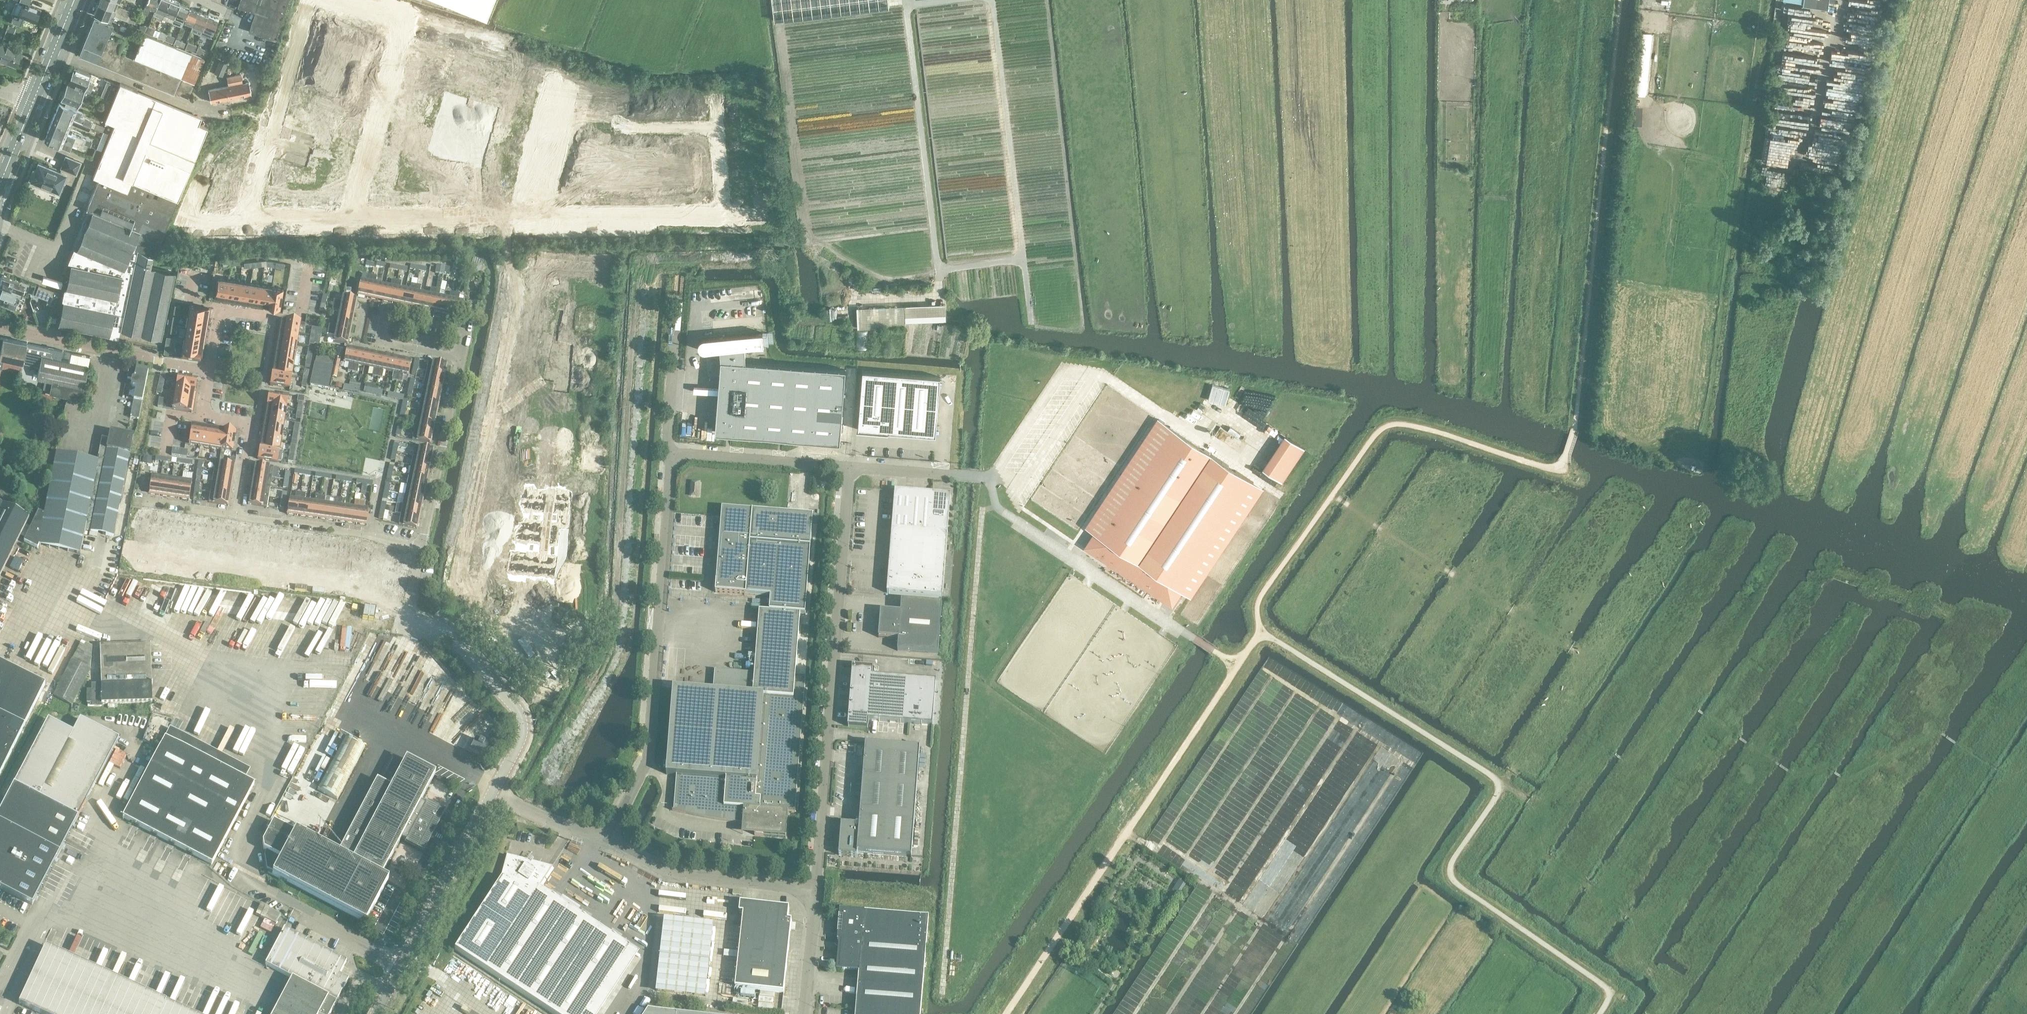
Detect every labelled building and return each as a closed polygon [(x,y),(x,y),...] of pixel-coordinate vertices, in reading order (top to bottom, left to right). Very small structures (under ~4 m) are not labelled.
[(23,3),(18,14),(11,11),(8,19),(21,24),(24,17),(36,22),(36,21),(38,20),(40,17),(39,16),(41,10),(27,3),(28,0),(15,0),(23,3)] [(128,15),(130,10),(117,5),(119,0),(99,0),(98,2),(128,15)] [(142,12),(148,14),(151,7),(155,9),(159,0),(147,0),(142,12)] [(155,9),(153,14),(159,17),(158,19),(161,20),(162,19),(162,18),(169,0),(159,0),(155,9)] [(180,3),(174,0),(169,0),(162,18),(172,22),(174,17),(180,3)] [(275,39),(288,0),(239,0),(237,6),(255,12),(248,31),(275,39)] [(485,18),(492,0),(442,0),(485,18)] [(136,18),(128,15),(98,2),(94,13),(111,20),(113,14),(134,23),(136,18)] [(180,3),(172,22),(181,26),(184,20),(189,6),(180,3)] [(189,6),(184,20),(193,24),(199,10),(189,6)] [(329,9),(323,28),(324,29),(333,31),(339,12),(329,9)] [(191,30),(196,32),(200,33),(202,28),(203,28),(208,14),(199,10),(193,24),(191,30)] [(339,12),(333,31),(343,34),(348,15),(339,12)] [(203,28),(200,33),(210,37),(218,18),(208,14),(203,28)] [(348,15),(343,34),(353,37),(358,18),(348,15)] [(144,33),(137,50),(121,43),(125,35),(111,29),(113,23),(94,16),(87,33),(196,77),(204,58),(191,52),(144,33)] [(358,18),(353,37),(363,39),(368,20),(358,18)] [(368,20),(363,39),(372,42),(373,42),(378,23),(368,20)] [(146,32),(152,35),(155,28),(148,26),(146,32)] [(164,39),(167,34),(160,31),(157,37),(164,39)] [(79,53),(179,93),(187,97),(196,77),(87,33),(79,53)] [(1645,93),(1651,34),(1638,33),(1633,92),(1645,93)] [(167,34),(164,39),(172,42),(174,37),(167,34)] [(183,47),(186,41),(178,37),(175,44),(183,47)] [(186,41),(183,47),(194,51),(197,45),(186,41)] [(414,41),(407,66),(491,89),(488,98),(517,106),(519,97),(542,104),(550,76),(526,69),(525,72),(414,41)] [(21,51),(0,42),(0,62),(3,64),(7,62),(15,65),(21,51)] [(308,43),(305,53),(324,58),(327,48),(308,43)] [(209,50),(203,48),(198,46),(196,52),(206,56),(209,50)] [(305,53),(302,62),(321,67),(324,58),(305,53)] [(361,58),(358,68),(377,73),(380,63),(361,58)] [(215,73),(222,76),(227,63),(220,60),(215,73)] [(302,62),(300,71),(319,77),(321,67),(302,62)] [(91,73),(74,66),(68,83),(84,89),(91,73)] [(358,68),(355,78),(374,83),(377,73),(358,68)] [(300,71),(297,81),(316,86),(319,77),(300,71)] [(210,101),(229,98),(251,93),(248,82),(243,83),(241,73),(227,76),(228,85),(208,89),(210,101)] [(355,78),(352,88),(371,93),(374,83),(355,78)] [(403,78),(400,88),(419,94),(422,83),(403,78)] [(297,81),(295,90),(314,95),(316,86),(297,81)] [(70,262),(58,324),(109,334),(111,327),(161,338),(175,271),(150,266),(153,255),(154,256),(178,198),(192,163),(207,127),(198,123),(201,116),(193,112),(137,89),(120,82),(119,85),(113,100),(112,101),(109,110),(107,114),(105,120),(114,124),(110,134),(93,175),(86,173),(75,200),(77,201),(75,205),(92,212),(70,262)] [(106,98),(112,100),(119,85),(113,82),(106,98)] [(97,95),(89,92),(84,90),(84,89),(68,83),(61,99),(78,106),(83,94),(88,96),(87,96),(95,100),(97,95)] [(757,87),(737,88),(738,100),(758,99),(757,87)] [(352,88),(350,98),(369,103),(371,93),(352,88)] [(400,88),(397,98),(416,103),(419,94),(400,88)] [(636,88),(625,88),(625,108),(626,108),(636,108),(636,88)] [(647,88),(636,88),(636,108),(647,108),(647,88)] [(690,88),(679,88),(679,107),(690,107),(690,88)] [(701,88),(690,88),(690,107),(701,107),(701,88)] [(295,90),(292,99),(311,104),(314,95),(295,90)] [(99,110),(107,114),(112,101),(104,98),(99,110)] [(350,98),(347,107),(366,113),(369,103),(350,98)] [(397,98),(394,108),(413,113),(416,103),(397,98)] [(292,99),(290,108),(308,114),(311,104),(292,99)] [(576,99),(574,109),(594,113),(595,104),(596,103),(576,99)] [(758,99),(738,100),(739,111),(759,110),(758,99)] [(55,111),(91,126),(95,127),(97,123),(81,116),(83,111),(59,102),(55,111)] [(347,107),(344,117),(363,123),(366,113),(347,107)] [(290,108),(287,118),(306,123),(308,114),(290,108)] [(394,108),(392,118),(411,123),(413,113),(394,108)] [(574,109),(572,119),(592,123),(594,113),(574,109)] [(759,110),(739,111),(740,122),(759,121),(759,110)] [(52,120),(69,127),(71,123),(89,130),(91,126),(55,111),(52,120)] [(513,114),(511,126),(530,129),(533,118),(513,114)] [(344,117),(342,127),(360,132),(363,123),(344,117)] [(287,118),(284,127),(303,133),(306,123),(287,118)] [(392,118),(389,128),(408,133),(411,123),(392,118)] [(572,119),(570,129),(590,133),(592,123),(572,119)] [(48,129),(83,144),(85,139),(75,135),(75,134),(67,131),(69,127),(52,120),(48,129)] [(759,121),(740,122),(741,133),(760,131),(759,121)] [(511,126),(509,136),(528,140),(530,129),(511,126)] [(342,127),(339,137),(358,142),(360,132),(342,127)] [(389,128),(386,137),(405,143),(408,133),(389,128)] [(44,138),(54,142),(69,148),(71,144),(85,149),(87,145),(83,144),(48,129),(44,138)] [(570,129),(568,139),(587,143),(590,133),(570,129)] [(760,131),(741,133),(741,143),(761,142),(760,131)] [(509,136),(507,147),(526,151),(528,140),(509,136)] [(339,137),(336,147),(355,152),(358,142),(339,137)] [(386,137),(383,147),(402,153),(405,143),(386,137)] [(568,139),(566,149),(585,153),(587,143),(568,139)] [(761,142),(741,143),(742,154),(762,153),(761,142)] [(336,147),(333,157),(352,162),(355,152),(336,147)] [(383,147),(381,158),(399,163),(402,153),(383,147)] [(507,147),(505,157),(524,161),(526,151),(507,147)] [(100,150),(97,148),(95,148),(91,157),(97,160),(101,150),(100,150)] [(566,149),(564,159),(583,163),(584,163),(585,153),(566,149)] [(77,171),(81,159),(67,153),(61,168),(39,160),(36,167),(34,166),(31,175),(33,175),(32,177),(42,181),(40,184),(48,187),(50,184),(59,188),(64,177),(72,180),(76,171),(77,171)] [(762,153),(742,154),(743,165),(762,164),(762,153)] [(333,157),(330,167),(349,172),(352,162),(333,157)] [(505,157),(502,168),(522,172),(524,161),(505,157)] [(564,159),(562,170),(584,174),(586,163),(584,163),(583,163),(564,159)] [(762,164),(743,165),(744,176),(763,175),(762,164)] [(502,168),(500,178),(520,182),(522,172),(502,168)] [(763,175),(744,176),(744,188),(764,186),(763,175)] [(500,178),(498,189),(517,193),(520,182),(500,178)] [(764,186),(744,188),(745,200),(765,198),(764,186)] [(280,187),(269,187),(269,207),(280,207),(280,187)] [(290,187),(280,187),(280,207),(290,207),(290,187)] [(299,187),(290,187),(290,207),(299,207),(299,187)] [(309,187),(299,187),(299,207),(309,207),(309,187)] [(329,187),(319,187),(319,207),(329,206),(329,187)] [(473,258),(470,271),(476,272),(483,273),(485,273),(485,268),(479,259),(477,259),(473,258)] [(529,265),(527,275),(546,279),(548,269),(529,265)] [(441,266),(439,273),(448,275),(450,267),(441,266)] [(581,269),(579,288),(590,289),(592,269),(581,269)] [(592,269),(590,289),(601,290),(602,270),(592,269)] [(602,270),(601,290),(611,291),(613,271),(602,270)] [(613,271),(611,291),(623,292),(624,272),(613,271)] [(3,274),(1,274),(0,277),(0,294),(14,299),(17,300),(20,293),(23,286),(18,284),(19,280),(3,274)] [(360,281),(357,296),(368,298),(372,276),(367,275),(366,283),(360,281)] [(527,275),(525,285),(544,289),(546,279),(527,275)] [(372,276),(368,298),(378,300),(379,293),(384,294),(385,287),(381,286),(376,285),(377,277),(372,276)] [(218,278),(214,298),(221,299),(226,299),(229,280),(218,278)] [(229,280),(226,299),(230,300),(230,301),(236,302),(240,281),(229,280)] [(379,293),(378,300),(392,303),(397,281),(392,280),(391,288),(385,287),(384,294),(379,293)] [(240,281),(236,302),(242,303),(242,302),(247,303),(250,283),(240,281)] [(397,281),(392,303),(402,305),(405,291),(400,290),(402,282),(397,281)] [(250,283),(247,303),(252,304),(258,305),(261,285),(250,283)] [(46,303),(54,306),(59,292),(38,284),(35,294),(47,299),(46,303)] [(405,291),(402,305),(412,307),(416,285),(412,284),(410,292),(405,291)] [(261,285),(258,305),(264,306),(268,306),(272,287),(261,285)] [(416,285),(412,307),(422,309),(425,295),(420,294),(421,286),(416,285)] [(525,285),(523,295),(542,299),(544,289),(525,285)] [(272,287),(268,306),(279,308),(283,289),(272,287)] [(425,295),(422,309),(431,311),(436,289),(431,288),(429,296),(425,295)] [(436,289),(431,311),(441,313),(444,299),(439,298),(441,290),(436,289)] [(444,299),(441,313),(451,315),(455,293),(450,292),(449,300),(444,299)] [(455,293),(451,315),(461,317),(464,303),(459,302),(460,294),(455,293)] [(523,295),(521,305),(540,309),(542,299),(523,295)] [(334,300),(333,305),(355,309),(357,299),(343,296),(341,302),(334,300)] [(189,304),(188,315),(208,319),(209,313),(208,313),(209,308),(189,304)] [(333,305),(332,310),(339,311),(338,317),(346,318),(345,323),(352,324),(355,309),(333,305)] [(521,305),(519,315),(538,319),(540,309),(521,305)] [(945,305),(857,309),(858,329),(906,327),(906,322),(946,321),(945,305)] [(602,314),(601,325),(620,327),(621,315),(602,314)] [(188,315),(186,326),(205,329),(206,325),(207,325),(208,319),(188,315)] [(519,315),(517,325),(536,329),(538,319),(519,315)] [(328,325),(327,330),(349,334),(352,324),(345,323),(346,318),(338,317),(337,321),(336,326),(328,325)] [(280,326),(279,331),(298,334),(300,323),(280,319),(279,326),(280,326)] [(601,325),(600,336),(619,337),(620,327),(601,325)] [(186,326),(184,337),(204,340),(205,334),(205,329),(186,326)] [(327,330),(326,335),(334,336),(333,341),(347,344),(349,334),(327,330)] [(858,330),(858,347),(866,346),(866,330),(858,330)] [(278,335),(276,341),(297,345),(298,334),(279,331),(278,335)] [(846,369),(746,362),(745,347),(764,345),(763,332),(704,338),(702,338),(701,339),(700,341),(699,342),(699,344),(699,346),(700,347),(701,349),(702,350),(704,351),(705,351),(720,350),(721,360),(725,360),(719,433),(840,443),(846,369)] [(600,336),(599,347),(619,348),(619,337),(600,336)] [(67,397),(81,400),(88,364),(61,359),(63,350),(27,342),(3,337),(0,337),(0,357),(39,365),(37,378),(51,381),(49,393),(67,397)] [(184,337),(182,347),(202,351),(203,346),(204,340),(184,337)] [(514,340),(511,350),(531,354),(533,344),(514,340)] [(276,348),(275,352),(295,355),(297,345),(276,341),(275,347),(276,348)] [(182,347),(180,359),(200,362),(202,351),(182,347)] [(599,347),(598,357),(618,359),(619,348),(599,347)] [(347,348),(344,362),(349,363),(347,371),(352,372),(357,350),(347,348)] [(357,350),(352,372),(357,373),(359,365),(364,366),(366,359),(370,360),(371,353),(367,352),(357,350)] [(511,350),(509,360),(529,364),(531,354),(511,350)] [(274,356),(273,363),(293,366),(295,355),(275,352),(275,356),(274,356)] [(366,359),(364,366),(368,367),(374,368),(372,376),(377,377),(382,355),(371,353),(370,360),(366,359)] [(382,355),(377,377),(382,378),(383,370),(388,371),(391,357),(382,355)] [(317,356),(311,385),(327,388),(327,387),(333,360),(317,356)] [(391,357),(388,371),(393,372),(392,380),(396,381),(401,359),(391,357)] [(598,357),(597,368),(617,370),(618,359),(598,357)] [(0,359),(0,368),(20,372),(21,364),(0,359)] [(401,359),(396,381),(401,382),(403,375),(408,376),(411,361),(401,359)] [(509,360),(507,370),(527,374),(529,364),(509,360)] [(428,361),(426,370),(445,374),(447,364),(428,361)] [(273,369),(272,373),(291,377),(293,366),(273,363),(272,369),(273,369)] [(135,388),(130,418),(138,419),(148,371),(129,368),(127,378),(132,379),(131,384),(132,387),(135,388)] [(597,368),(597,379),(616,381),(617,370),(597,368)] [(426,370),(424,380),(443,384),(445,374),(426,370)] [(507,370),(505,380),(525,384),(527,374),(507,370)] [(936,435),(941,377),(863,370),(859,429),(889,432),(889,431),(936,435)] [(272,373),(270,384),(290,388),(291,377),(272,373)] [(178,376),(176,387),(195,391),(197,380),(178,376)] [(597,379),(596,390),(615,391),(616,381),(597,379)] [(424,380),(422,390),(441,394),(443,384),(424,380)] [(505,380),(503,390),(523,394),(525,384),(505,380)] [(1212,384),(1207,400),(1225,405),(1229,390),(1212,384)] [(176,387),(174,398),(194,401),(195,395),(195,391),(176,387)] [(422,390),(420,400),(439,404),(441,394),(422,390)] [(503,390),(501,400),(521,404),(523,394),(503,390)] [(596,390),(595,401),(614,402),(615,391),(596,390)] [(1252,393),(1245,403),(1260,414),(1271,399),(1260,392),(1257,397),(1252,393)] [(268,394),(267,405),(286,409),(288,398),(289,394),(281,393),(280,396),(268,394)] [(174,398),(172,409),(192,412),(193,407),(194,401),(174,398)] [(420,400),(418,410),(437,413),(439,404),(420,400)] [(501,400),(499,410),(519,414),(521,404),(501,400)] [(595,401),(594,411),(614,413),(614,402),(595,401)] [(265,410),(264,416),(284,419),(286,409),(267,405),(266,410),(265,410)] [(538,409),(537,429),(547,430),(548,410),(538,409)] [(418,410),(416,420),(435,423),(437,413),(418,410)] [(499,410),(497,421),(516,425),(519,414),(499,410)] [(548,410),(547,430),(557,431),(559,411),(548,410)] [(559,411),(557,431),(567,431),(569,412),(559,411)] [(594,411),(593,422),(613,424),(614,413),(594,411)] [(1259,423),(1261,419),(1251,412),(1248,415),(1259,423)] [(264,422),(263,427),(283,430),(284,419),(264,416),(263,422),(264,422)] [(1159,419),(1087,528),(1103,538),(1093,553),(1116,568),(1117,566),(1142,582),(1141,584),(1172,605),(1181,591),(1186,594),(1191,587),(1186,584),(1254,482),(1159,419)] [(416,420),(414,429),(433,433),(435,423),(416,420)] [(593,422),(592,433),(612,435),(613,424),(593,422)] [(189,442),(189,444),(200,446),(200,442),(203,427),(198,426),(199,425),(192,424),(189,442)] [(200,442),(200,446),(210,448),(211,442),(214,428),(208,427),(207,427),(203,427),(200,442)] [(261,431),(260,437),(281,441),(283,430),(263,427),(262,431),(261,431)] [(211,442),(210,448),(221,450),(222,442),(224,430),(220,429),(214,428),(211,442)] [(412,439),(431,443),(433,433),(414,429),(412,439)] [(222,442),(221,450),(232,451),(234,442),(235,432),(224,430),(222,442)] [(113,536),(133,436),(110,431),(108,439),(101,438),(97,460),(56,452),(43,514),(38,511),(23,542),(37,549),(39,545),(80,553),(85,530),(113,536)] [(1286,436),(1264,470),(1282,482),(1304,448),(1286,436)] [(260,443),(259,448),(278,451),(279,451),(281,442),(281,441),(260,437),(260,442),(259,443),(260,443)] [(493,442),(491,453),(510,457),(512,446),(493,442)] [(531,444),(529,464),(540,465),(542,445),(531,444)] [(542,445),(540,465),(550,465),(552,446),(542,445)] [(415,446),(413,455),(431,459),(433,450),(415,446)] [(552,446),(550,465),(560,466),(562,447),(552,446)] [(562,447),(560,466),(571,467),(573,447),(562,447)] [(259,448),(257,459),(277,462),(278,458),(279,451),(278,451),(259,448)] [(591,449),(590,460),(610,461),(611,450),(591,449)] [(491,453),(489,463),(508,467),(510,457),(491,453)] [(138,477),(136,486),(146,487),(150,468),(145,467),(147,455),(143,455),(139,477),(138,477)] [(413,455),(411,465),(429,469),(431,459),(413,455)] [(590,460),(589,470),(609,471),(610,461),(590,460)] [(215,462),(213,473),(233,476),(235,465),(215,462)] [(489,463),(486,473),(506,477),(508,467),(489,463)] [(255,464),(253,474),(272,477),(273,467),(259,465),(255,464)] [(411,465),(409,475),(427,479),(429,469),(411,465)] [(589,470),(589,480),(608,482),(609,471),(589,470)] [(213,473),(212,483),(231,486),(233,476),(213,473)] [(486,473),(484,483),(504,487),(506,477),(486,473)] [(148,493),(148,494),(159,496),(162,476),(152,474),(148,493)] [(253,474),(252,484),(270,486),(272,477),(253,474)] [(409,475),(407,485),(425,488),(427,479),(409,475)] [(162,476),(159,496),(169,497),(171,477),(162,476)] [(171,477),(169,497),(179,498),(181,479),(171,477)] [(181,479),(179,498),(189,500),(191,480),(181,479)] [(589,480),(588,490),(607,492),(608,482),(589,480)] [(690,496),(700,497),(701,482),(691,481),(690,496)] [(212,483),(210,493),(230,495),(231,486),(212,483)] [(484,483),(482,493),(502,497),(504,487),(484,483)] [(252,484),(250,493),(268,497),(270,486),(252,484)] [(407,485),(405,494),(423,498),(425,488),(407,485)] [(588,490),(587,500),(607,502),(607,492),(588,490)] [(892,529),(911,531),(914,492),(895,491),(892,529)] [(288,510),(287,514),(297,515),(301,493),(296,492),(294,500),(289,499),(288,510)] [(932,494),(914,492),(911,531),(929,532),(932,494)] [(210,493),(209,502),(228,505),(230,495),(210,493)] [(250,493),(248,504),(252,505),(252,506),(254,506),(254,505),(267,507),(268,497),(250,493)] [(301,493),(297,515),(307,517),(309,502),(304,501),(305,494),(301,493)] [(482,493),(480,503),(500,507),(502,497),(482,493)] [(405,494),(403,504),(421,508),(423,498),(405,494)] [(932,494),(929,532),(948,533),(951,495),(932,494)] [(309,502),(307,517),(317,518),(320,496),(315,495),(314,503),(309,502)] [(320,496),(317,518),(327,520),(329,505),(324,504),(325,497),(320,496)] [(329,505),(327,520),(337,521),(340,499),(335,498),(334,506),(329,505)] [(340,499),(337,521),(347,522),(349,508),(344,507),(345,499),(340,499)] [(349,508),(347,522),(357,524),(360,501),(355,500),(353,509),(349,508)] [(587,500),(586,510),(606,512),(607,502),(587,500)] [(360,501),(357,524),(366,525),(368,511),(363,510),(364,502),(360,501)] [(382,502),(380,510),(385,511),(392,513),(393,507),(386,506),(386,503),(382,502)] [(480,503),(478,513),(498,517),(498,516),(500,507),(480,503)] [(403,504),(401,514),(419,518),(421,508),(403,504)] [(28,519),(0,505),(0,577),(28,519)] [(674,688),(667,774),(677,775),(676,781),(674,810),(673,810),(672,811),(684,813),(704,818),(714,819),(724,821),(734,822),(743,823),(742,834),(755,835),(786,838),(788,813),(794,813),(796,813),(796,812),(795,812),(806,678),(806,677),(796,676),(800,614),(806,615),(806,606),(813,515),(722,508),(716,592),(771,596),(770,604),(769,612),(760,611),(755,673),(714,670),(714,671),(715,671),(713,691),(674,688)] [(141,509),(138,528),(139,528),(149,530),(152,510),(141,509)] [(152,510),(149,530),(160,531),(163,512),(152,510)] [(586,510),(585,521),(605,522),(606,512),(586,510)] [(163,512),(160,531),(171,533),(174,513),(163,512)] [(174,513),(171,533),(181,535),(184,515),(174,513)] [(478,513),(476,524),(498,528),(500,517),(498,516),(498,517),(478,513)] [(401,514),(399,524),(417,528),(419,518),(401,514)] [(184,515),(181,535),(192,536),(195,516),(184,515)] [(195,516),(192,536),(203,538),(206,518),(195,516)] [(206,518),(203,538),(213,539),(216,519),(206,518)] [(216,519),(213,539),(224,541),(225,541),(228,521),(216,519)] [(585,521),(585,531),(604,532),(605,522),(585,521)] [(237,522),(235,542),(246,544),(249,524),(244,523),(237,522)] [(249,524),(246,544),(257,545),(260,526),(249,524)] [(260,526),(257,545),(267,547),(270,527),(260,526)] [(270,527),(267,547),(278,549),(281,529),(270,527)] [(475,527),(473,538),(492,542),(495,531),(475,527)] [(281,529),(278,549),(289,550),(292,530),(282,529),(281,529)] [(911,531),(892,529),(891,545),(946,549),(948,533),(929,532),(911,531)] [(292,530),(289,550),(299,552),(302,532),(292,530)] [(584,540),(584,541),(603,543),(604,532),(585,531),(584,540)] [(302,532),(299,552),(310,553),(313,533),(302,532)] [(339,537),(336,557),(347,558),(350,539),(339,537)] [(473,538),(471,548),(490,552),(492,542),(473,538)] [(350,539),(347,558),(358,560),(361,540),(350,539)] [(361,540),(358,560),(369,562),(372,542),(361,540)] [(945,565),(946,549),(891,545),(890,561),(945,565)] [(471,548),(469,558),(488,562),(490,552),(471,548)] [(392,549),(390,560),(410,564),(412,553),(392,549)] [(469,558),(467,568),(486,572),(488,562),(469,558)] [(390,560),(388,570),(407,574),(410,564),(390,560)] [(945,565),(890,561),(888,577),(944,581),(945,565)] [(467,568),(465,578),(484,582),(486,572),(467,568)] [(388,570),(386,581),(405,585),(407,574),(388,570)] [(943,597),(944,581),(888,577),(887,593),(943,597)] [(465,578),(463,588),(482,592),(484,582),(465,578)] [(463,588),(461,599),(470,601),(469,605),(478,611),(482,592),(463,588)] [(902,600),(901,612),(881,610),(879,637),(899,639),(898,651),(938,654),(942,603),(902,600)] [(342,626),(341,646),(351,646),(352,627),(342,626)] [(53,696),(72,706),(91,669),(90,669),(92,646),(81,641),(53,696)] [(99,645),(100,685),(91,685),(91,690),(88,690),(88,706),(101,706),(101,704),(152,703),(150,644),(99,645)] [(45,684),(0,662),(0,774),(45,684)] [(873,667),(853,665),(852,677),(872,679),(872,675),(873,667)] [(936,680),(872,675),(872,679),(871,691),(870,703),(869,715),(869,719),(933,724),(936,680)] [(851,689),(871,691),(872,679),(852,677),(851,689)] [(851,689),(850,701),(870,703),(871,691),(851,689)] [(869,715),(870,703),(850,701),(849,713),(869,715)] [(869,719),(869,715),(849,713),(848,725),(868,727),(869,719)] [(52,722),(48,719),(0,811),(0,888),(32,905),(118,739),(80,719),(73,732),(52,722)] [(165,737),(122,818),(212,865),(254,784),(245,780),(250,770),(170,728),(165,737)] [(334,757),(326,772),(317,789),(337,800),(365,747),(345,736),(337,751),(333,749),(329,755),(334,757)] [(469,752),(482,759),(489,745),(475,738),(469,752)] [(866,742),(860,824),(841,823),(839,855),(857,856),(858,852),(911,856),(911,858),(912,858),(920,746),(920,748),(866,744),(866,742)] [(420,802),(435,774),(406,759),(391,787),(376,779),(337,853),(295,831),(294,833),(273,822),(263,842),(264,849),(281,858),(272,875),(365,924),(388,880),(381,876),(401,839),(421,850),(440,813),(420,802)] [(553,1013),(598,1013),(638,953),(538,888),(551,868),(507,856),(501,878),(454,949),(553,1013)] [(1179,880),(1173,890),(1180,894),(1186,884),(1179,880)] [(735,987),(784,993),(792,920),(788,920),(789,908),(741,902),(739,913),(743,913),(735,987)] [(275,921),(279,912),(265,906),(261,916),(275,921)] [(858,984),(855,1013),(921,1013),(929,917),(840,909),(837,941),(839,941),(837,971),(859,973),(858,984)] [(664,923),(657,991),(705,996),(713,928),(664,923)] [(341,997),(343,993),(344,991),(342,991),(348,980),(339,975),(346,962),(284,929),(265,965),(291,979),(291,980),(336,1003),(339,996),(341,997)] [(49,947),(46,946),(19,1004),(41,1013),(193,1013),(49,947)] [(291,980),(273,1013),(330,1013),(336,1003),(291,980)]
